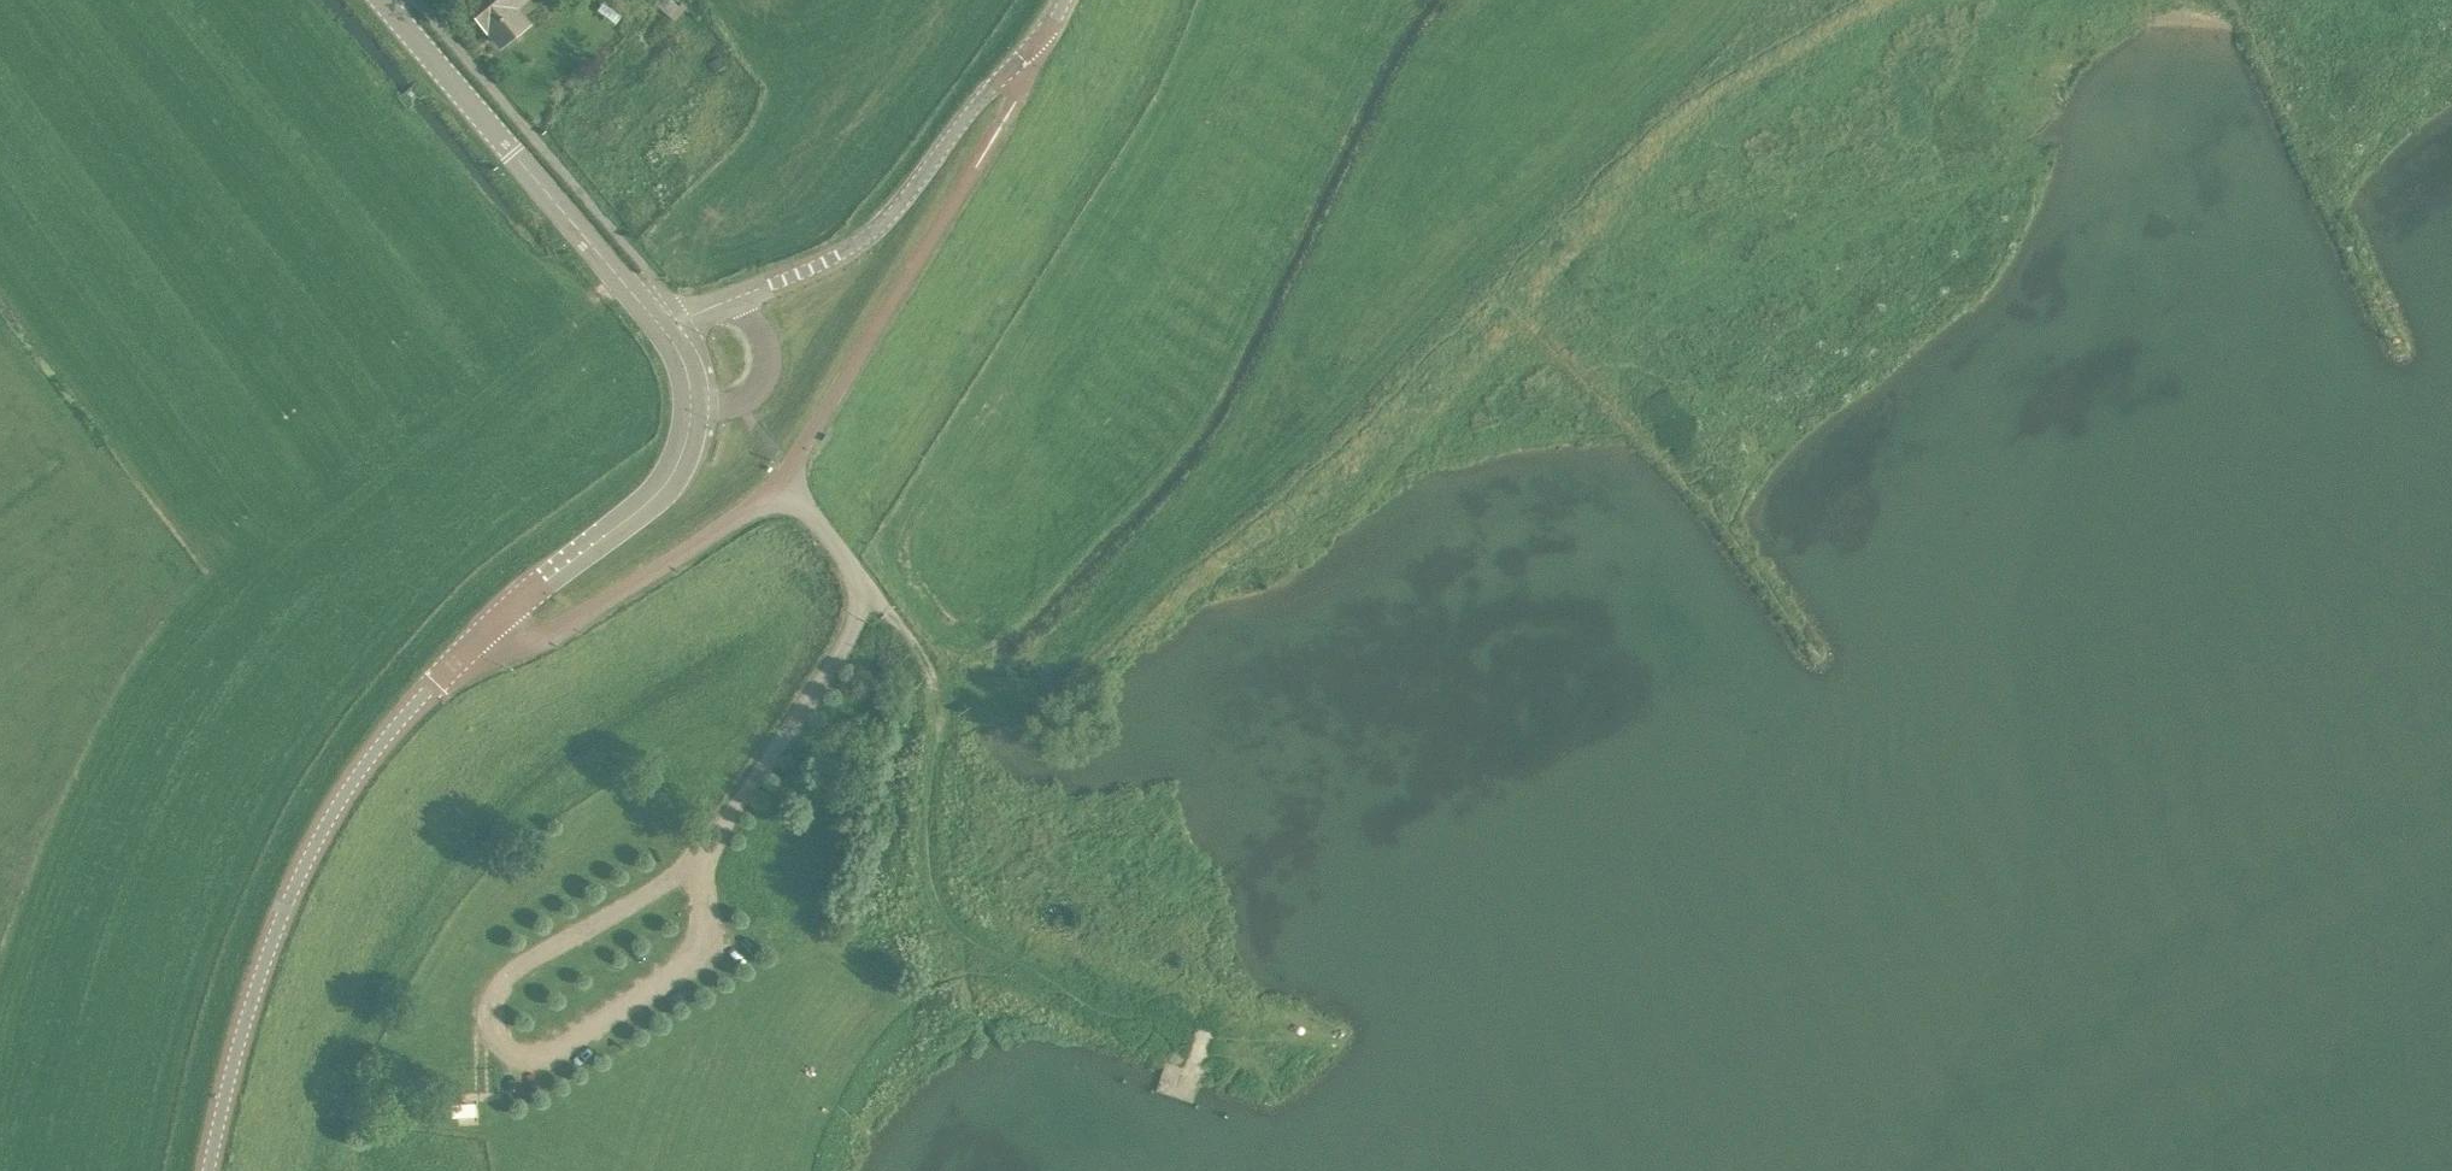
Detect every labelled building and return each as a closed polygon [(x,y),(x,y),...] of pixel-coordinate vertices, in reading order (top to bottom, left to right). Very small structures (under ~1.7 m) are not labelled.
[(466,2),(488,28),(489,27),(502,43),(527,23),(515,7),(523,0),(468,0),(466,2)] [(675,21),(687,7),(679,0),(658,0),(655,3),(675,21)] [(708,64),(715,74),(726,67),(718,57),(708,64)]
